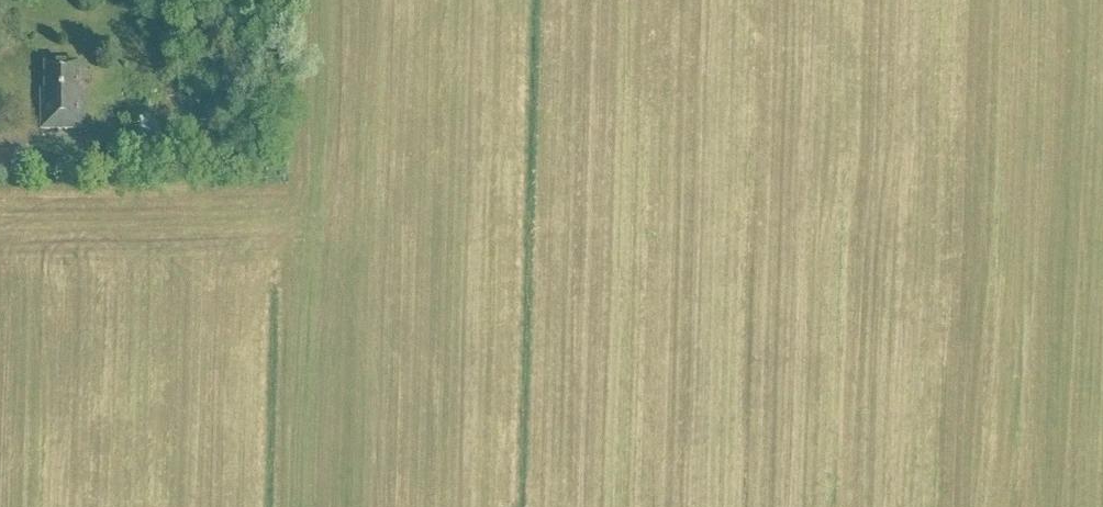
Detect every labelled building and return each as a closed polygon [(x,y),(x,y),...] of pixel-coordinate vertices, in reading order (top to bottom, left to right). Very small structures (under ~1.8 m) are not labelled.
[(45,97),(41,97),(41,130),(83,130),(83,90),(79,90),(78,64),(45,64),(45,97)]
